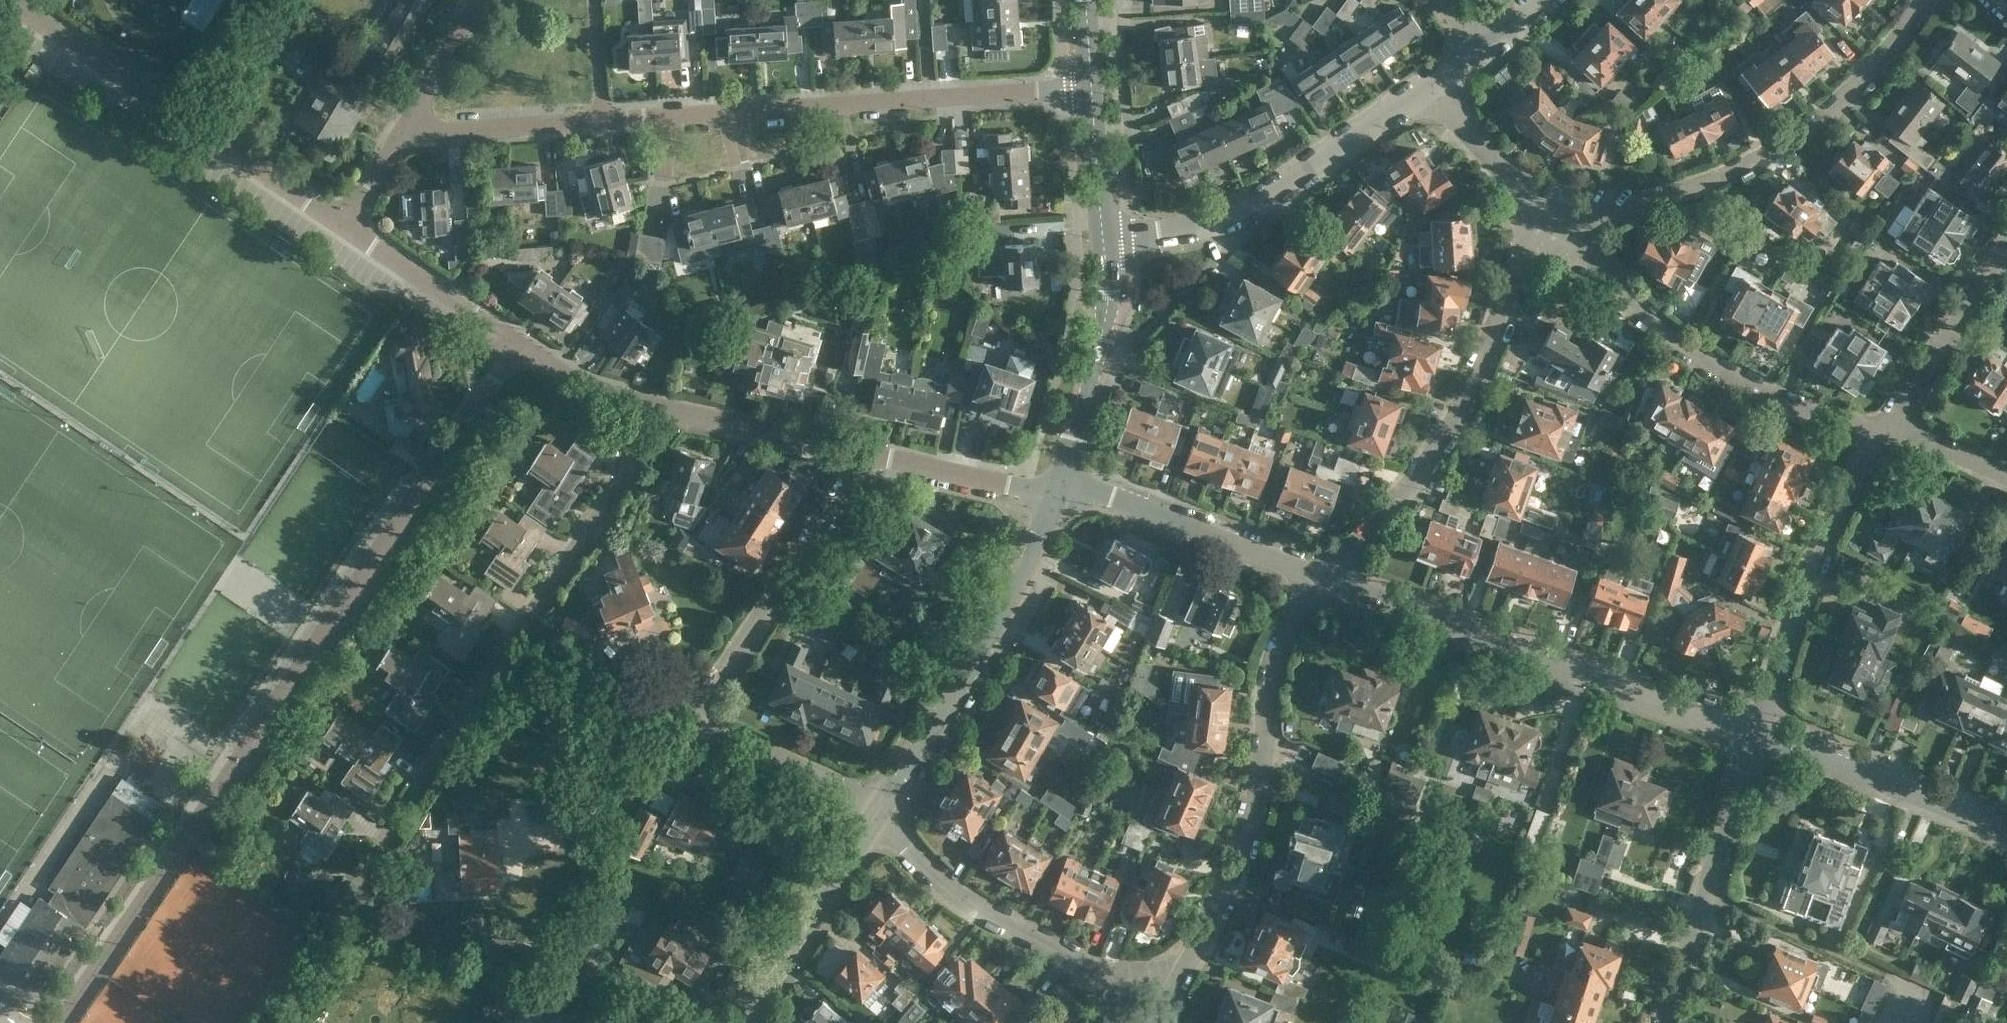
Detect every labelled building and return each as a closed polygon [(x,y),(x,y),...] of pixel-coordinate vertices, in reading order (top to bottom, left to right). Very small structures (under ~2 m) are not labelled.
[(377,37),(369,32),(355,54),(364,60),(364,61),(388,75),(432,0),(399,0),(377,37)] [(638,0),(633,1),(634,11),(653,10),(652,0),(638,0)] [(895,49),(895,47),(907,47),(906,38),(918,38),(915,0),(903,0),(903,4),(892,4),(892,18),(864,20),(867,51),(895,49)] [(974,22),(985,22),(1018,19),(1017,0),(973,0),(974,22)] [(1265,8),(1265,0),(1230,0),(1231,10),(1265,8)] [(1336,13),(1337,14),(1346,22),(1355,35),(1363,46),(1368,44),(1378,59),(1400,45),(1389,29),(1385,32),(1377,20),(1362,30),(1351,14),(1360,2),(1359,1),(1358,0),(1347,0),(1336,13)] [(1375,2),(1377,0),(1360,0),(1359,1),(1360,2),(1370,9),(1377,20),(1385,32),(1389,29),(1400,45),(1422,29),(1411,13),(1407,16),(1400,5),(1384,15),(1375,2)] [(1643,0),(1620,0),(1624,4),(1617,11),(1645,37),(1662,18),(1643,0)] [(1662,18),(1678,0),(1643,0),(1662,18)] [(1827,18),(1836,26),(1841,19),(1846,23),(1861,4),(1857,0),(1814,0),(1811,5),(1827,18)] [(810,2),(811,27),(822,26),(824,54),(867,51),(864,20),(824,22),(823,1),(810,2)] [(798,28),(811,27),(810,2),(796,2),(797,16),(787,17),(787,24),(757,26),(759,58),(789,56),(789,46),(799,46),(798,28)] [(1337,14),(1336,13),(1327,7),(1313,25),(1312,26),(1313,26),(1321,32),(1333,50),(1341,62),(1346,59),(1357,74),(1378,59),(1368,44),(1363,46),(1355,35),(1342,45),(1328,25),(1337,14)] [(1265,8),(1231,10),(1232,23),(1266,21),(1265,8)] [(702,10),(704,35),(717,35),(715,9),(702,10)] [(325,55),(342,27),(314,10),(296,38),(325,55)] [(690,36),(704,35),(702,10),(689,11),(690,36)] [(1788,41),(1816,76),(1825,67),(1826,63),(1824,60),(1832,53),(1816,33),(1822,29),(1818,25),(1807,10),(1780,32),(1787,40),(1788,41)] [(1291,21),(1285,11),(1266,22),(1268,35),(1291,21)] [(1312,26),(1313,25),(1303,18),(1289,37),(1299,44),(1313,64),(1321,76),(1324,73),(1335,89),(1357,74),(1346,59),(1341,62),(1333,50),(1320,59),(1305,37),(1313,26),(1312,26)] [(1836,26),(1827,18),(1818,25),(1822,29),(1826,35),(1836,26)] [(654,21),(654,33),(656,67),(682,65),(682,61),(690,60),(687,19),(654,21)] [(1018,19),(985,22),(987,47),(1020,44),(1018,19)] [(1593,22),(1583,33),(1618,66),(1636,47),(1608,21),(1601,28),(1593,22)] [(1164,63),(1198,59),(1209,58),(1204,23),(1160,28),(1164,63)] [(935,49),(947,48),(946,24),(933,25),(935,49)] [(730,60),(759,58),(757,26),(727,28),(730,60)] [(277,46),(306,64),(314,51),(285,33),(277,46)] [(646,70),(646,67),(656,67),(654,33),(629,35),(630,45),(617,46),(618,69),(634,68),(634,71),(646,70)] [(1618,66),(1583,33),(1572,45),(1579,52),(1573,59),(1601,85),(1618,66)] [(1971,118),(2003,77),(1994,70),(1999,64),(1959,33),(1938,59),(1974,86),(1968,94),(1976,100),(1965,114),(1971,118)] [(1699,44),(1706,51),(1715,43),(1708,35),(1699,44)] [(1790,88),(1791,88),(1800,80),(1802,82),(1807,82),(1816,76),(1788,41),(1787,40),(1777,49),(1772,43),(1761,52),(1790,88)] [(1697,59),(1706,51),(1699,44),(1690,52),(1697,59)] [(1790,88),(1791,88),(1790,88),(1761,52),(1750,61),(1751,63),(1738,74),(1748,88),(1753,84),(1770,105),(1778,99),(1780,101),(1785,101),(1792,95),(1792,91),(1790,88)] [(1168,96),(1180,95),(1179,86),(1212,82),(1209,58),(1198,59),(1164,63),(1168,96)] [(1554,85),(1564,78),(1552,60),(1542,67),(1554,85)] [(1321,76),(1313,64),(1298,74),(1289,61),(1280,67),(1297,92),(1302,88),(1313,104),(1335,89),(1324,73),(1321,76)] [(45,70),(34,62),(26,74),(37,82),(45,70)] [(333,161),(370,100),(325,72),(296,120),(298,121),(291,131),(314,150),(333,161)] [(1255,144),(1279,134),(1271,116),(1276,114),(1273,106),(1292,93),(1281,76),(1259,86),(1270,102),(1245,113),(1251,125),(1247,127),(1255,144)] [(1971,118),(1977,123),(1988,109),(1994,115),(2000,107),(2006,112),(2006,80),(2003,77),(1971,118)] [(1528,130),(1556,108),(1539,87),(1538,89),(1529,78),(1519,86),(1527,97),(1512,109),(1518,118),(1516,119),(1517,121),(1516,126),(1521,132),(1526,132),(1528,130)] [(1656,80),(1652,86),(1660,94),(1668,86),(1662,80),(1656,80)] [(1578,96),(1586,87),(1580,81),(1572,91),(1578,96)] [(1723,82),(1686,102),(1691,110),(1708,139),(1740,121),(1730,102),(1733,100),(1723,82)] [(1928,170),(1937,159),(1922,147),(1927,140),(1919,134),(1943,104),(1916,83),(1885,122),(1895,131),(1889,140),(1909,156),(1920,164),(1928,170)] [(1206,103),(1206,102),(1206,103),(1221,96),(1218,89),(1200,98),(1198,93),(1185,98),(1190,110),(1206,103)] [(1745,102),(1752,113),(1764,105),(1757,94),(1745,102)] [(1612,106),(1626,116),(1633,107),(1619,96),(1612,106)] [(1172,118),(1190,110),(1185,98),(1166,107),(1171,118),(1172,118)] [(1190,110),(1194,118),(1210,111),(1206,103),(1206,102),(1190,110)] [(1639,114),(1643,122),(1656,116),(1649,105),(1639,114)] [(1563,154),(1573,120),(1557,109),(1556,108),(1528,130),(1537,141),(1552,151),(1563,154)] [(1196,122),(1194,118),(1190,110),(1172,118),(1171,118),(1168,120),(1173,132),(1196,122)] [(1655,129),(1653,133),(1657,139),(1659,140),(1661,140),(1665,138),(1676,157),(1708,139),(1691,110),(1671,120),(1669,116),(1657,122),(1659,127),(1655,129)] [(1251,125),(1245,113),(1221,123),(1227,135),(1223,137),(1231,155),(1255,144),(1247,127),(1251,125)] [(1637,141),(1648,135),(1639,118),(1628,123),(1637,141)] [(1591,160),(1601,163),(1609,137),(1598,134),(1600,128),(1573,120),(1563,154),(1564,154),(1563,157),(1565,158),(1567,161),(1574,163),(1577,161),(1580,162),(1581,159),(1590,162),(1591,160)] [(1221,123),(1197,134),(1202,145),(1199,147),(1207,165),(1231,155),(1223,137),(1227,135),(1221,123)] [(993,171),(1027,168),(1025,143),(1015,144),(1014,132),(989,134),(989,147),(991,147),(993,171)] [(1202,145),(1197,134),(1173,144),(1179,156),(1174,158),(1182,176),(1207,165),(1199,147),(1202,145)] [(1861,145),(1854,139),(1833,164),(1835,166),(1830,172),(1845,185),(1847,182),(1862,194),(1871,182),(1875,185),(1874,186),(1888,196),(1899,181),(1889,173),(1885,173),(1894,162),(1865,139),(1861,145)] [(2006,171),(2006,154),(1989,140),(1965,170),(1957,164),(1952,170),(1937,159),(1928,170),(1936,177),(1952,189),(1959,180),(1984,200),(2006,171)] [(955,149),(956,172),(968,171),(966,148),(955,149)] [(1369,183),(1375,189),(1387,200),(1400,191),(1435,167),(1429,157),(1424,156),(1423,158),(1416,148),(1385,168),(1387,171),(1369,183)] [(956,172),(955,149),(943,150),(945,181),(957,180),(956,172)] [(908,192),(933,186),(925,153),(900,160),(908,192)] [(1911,175),(1920,164),(1909,156),(1900,167),(1911,175)] [(621,183),(625,182),(618,157),(586,166),(593,191),(621,183)] [(859,203),(868,237),(880,234),(871,202),(899,195),(900,202),(910,200),(908,192),(900,160),(875,166),(876,168),(863,171),(869,200),(859,203)] [(560,214),(558,191),(545,191),(545,184),(537,185),(536,165),(510,167),(512,200),(512,203),(526,203),(526,199),(545,198),(546,215),(560,214)] [(1438,165),(1408,186),(1422,208),(1453,187),(1454,186),(1455,181),(1450,174),(1446,173),(1445,174),(1438,165)] [(501,201),(512,200),(510,167),(485,168),(488,206),(501,205),(501,201)] [(1027,168),(993,171),(995,196),(1005,196),(1006,207),(1029,205),(1027,168)] [(1946,198),(1952,189),(1936,177),(1929,187),(1914,210),(1958,239),(1962,233),(1967,236),(1972,235),(1978,226),(1977,221),(1972,217),(1973,216),(1946,198)] [(868,237),(859,203),(847,206),(844,195),(833,198),(828,178),(803,185),(812,217),(836,210),(839,219),(848,217),(854,241),(868,237)] [(632,219),(629,208),(631,207),(625,182),(621,183),(593,191),(581,194),(588,218),(612,212),(615,224),(632,219)] [(1838,222),(1789,183),(1786,186),(1785,185),(1780,191),(1778,190),(1767,205),(1769,206),(1764,213),(1778,224),(1780,222),(1795,234),(1798,230),(1808,238),(1817,227),(1827,236),(1838,222)] [(769,251),(781,247),(776,227),(812,217),(803,185),(767,195),(775,224),(763,227),(769,251)] [(1359,187),(1342,208),(1368,229),(1378,217),(1388,225),(1399,211),(1397,209),(1390,202),(1387,200),(1375,189),(1370,196),(1359,187)] [(424,232),(450,230),(447,188),(416,190),(417,218),(421,218),(421,222),(423,222),(424,232)] [(558,191),(560,214),(571,213),(570,190),(558,191)] [(1397,209),(1403,203),(1396,196),(1390,202),(1397,209)] [(469,235),(469,234),(482,233),(480,199),(466,200),(467,219),(468,219),(469,235)] [(769,251),(763,227),(751,230),(748,216),(736,219),(732,203),(707,209),(716,242),(751,233),(757,254),(769,251)] [(1368,229),(1342,208),(1325,229),(1352,250),(1368,229)] [(716,242),(707,209),(682,216),(690,248),(716,242)] [(1958,239),(1914,210),(1895,239),(1907,248),(1912,240),(1944,260),(1944,259),(1949,262),(1955,261),(1961,252),(1960,246),(1955,243),(1958,239)] [(1418,231),(1419,243),(1472,239),(1471,232),(1476,231),(1475,218),(1470,219),(1470,217),(1430,220),(1431,231),(1418,231)] [(469,245),(469,235),(468,219),(467,219),(454,220),(455,245),(469,245)] [(1867,245),(1874,235),(1855,221),(1848,230),(1857,237),(1867,245)] [(992,222),(967,224),(970,263),(979,262),(979,276),(1006,274),(1007,287),(1037,285),(1034,242),(994,245),(992,222)] [(1329,252),(1300,230),(1292,241),(1288,240),(1284,245),(1285,250),(1284,251),(1316,274),(1325,261),(1338,270),(1345,261),(1351,265),(1356,258),(1335,243),(1329,252)] [(647,260),(651,235),(638,232),(634,258),(647,260)] [(1700,249),(1670,232),(1662,234),(1657,242),(1649,237),(1647,241),(1646,240),(1641,241),(1637,249),(1640,253),(1638,256),(1653,264),(1651,270),(1666,278),(1665,282),(1677,289),(1683,277),(1686,278),(1693,265),(1691,265),(1693,261),(1702,266),(1709,254),(1700,249)] [(651,235),(647,260),(660,262),(664,237),(651,235)] [(1728,267),(1740,244),(1727,237),(1714,259),(1728,267)] [(1867,245),(1857,237),(1847,252),(1858,260),(1867,245)] [(1407,250),(1410,242),(1401,238),(1398,246),(1407,250)] [(1472,247),(1472,239),(1419,243),(1420,254),(1432,254),(1433,266),(1473,263),(1473,261),(1478,261),(1477,247),(1472,247)] [(1898,257),(1903,249),(1891,241),(1886,249),(1898,257)] [(516,248),(517,263),(545,261),(553,250),(552,245),(516,248)] [(1403,260),(1407,250),(1398,246),(1394,256),(1403,260)] [(1316,274),(1284,251),(1283,253),(1279,253),(1275,258),(1277,262),(1269,272),(1300,293),(1300,294),(1305,298),(1302,303),(1311,309),(1320,295),(1307,286),(1316,274)] [(1372,267),(1380,275),(1389,267),(1381,258),(1372,267)] [(1814,273),(1791,259),(1781,277),(1792,283),(1796,276),(1808,283),(1814,273)] [(1880,259),(1870,275),(1914,304),(1918,298),(1926,303),(1935,289),(1928,284),(1929,282),(1897,261),(1893,267),(1880,259)] [(1743,339),(1769,294),(1755,286),(1758,280),(1757,276),(1736,264),(1723,287),(1733,293),(1720,315),(1732,322),(1728,330),(1743,339)] [(537,270),(515,272),(515,282),(525,288),(519,297),(542,312),(560,285),(537,270)] [(1422,298),(1463,304),(1467,279),(1429,274),(1429,276),(1420,274),(1418,288),(1427,289),(1425,299),(1422,298)] [(1910,310),(1914,304),(1870,275),(1860,290),(1854,300),(1866,309),(1868,305),(1882,314),(1876,324),(1886,331),(1893,321),(1900,326),(1901,324),(1906,326),(1914,314),(1910,310)] [(1233,282),(1226,294),(1269,317),(1281,297),(1243,277),(1239,285),(1233,282)] [(1832,297),(1839,286),(1829,280),(1822,291),(1832,297)] [(560,285),(542,312),(568,330),(575,320),(579,323),(589,310),(579,304),(581,300),(581,298),(583,295),(571,288),(569,291),(560,285)] [(615,295),(604,287),(591,307),(601,314),(615,295)] [(1815,300),(1792,287),(1787,297),(1772,289),(1769,294),(1743,339),(1759,348),(1764,340),(1775,347),(1797,308),(1807,313),(1815,300)] [(1269,317),(1226,294),(1219,308),(1225,311),(1221,320),(1258,340),(1269,317)] [(624,301),(615,295),(610,303),(618,309),(602,333),(603,334),(606,330),(615,336),(610,343),(634,359),(635,357),(645,363),(653,350),(643,344),(653,329),(641,320),(648,309),(628,295),(624,301)] [(1462,316),(1463,304),(1422,298),(1418,324),(1456,329),(1457,319),(1462,316)] [(1390,324),(1399,326),(1411,329),(1414,318),(1392,313),(1390,324)] [(759,342),(765,323),(749,318),(747,325),(746,325),(734,365),(749,370),(745,382),(748,383),(745,393),(759,397),(762,387),(764,387),(776,347),(759,342)] [(1431,369),(1438,345),(1415,338),(1416,331),(1377,322),(1374,336),(1394,340),(1392,346),(1395,347),(1392,356),(1397,358),(1429,368),(1431,369)] [(1565,396),(1575,378),(1583,364),(1579,362),(1586,351),(1582,348),(1567,339),(1571,332),(1555,323),(1540,350),(1549,355),(1547,359),(1564,369),(1563,372),(1552,392),(1565,396)] [(407,337),(394,340),(397,355),(407,353),(415,395),(405,397),(392,413),(399,420),(390,429),(401,437),(410,423),(401,417),(406,411),(421,408),(433,416),(442,403),(430,395),(427,381),(431,380),(426,359),(423,359),(420,345),(428,334),(415,326),(407,337)] [(1301,333),(1314,340),(1319,334),(1305,326),(1301,333)] [(1231,342),(1196,327),(1192,338),(1185,335),(1179,349),(1232,371),(1238,356),(1236,355),(1239,346),(1231,342)] [(1853,327),(1853,328),(1848,334),(1837,327),(1827,342),(1871,370),(1875,364),(1882,369),(1891,355),(1884,350),(1885,348),(1853,327)] [(1806,358),(1820,336),(1812,331),(1797,353),(1806,358)] [(1304,349),(1314,340),(1301,333),(1295,344),(1304,349)] [(800,385),(813,344),(779,334),(776,347),(764,387),(780,392),(781,391),(795,395),(798,384),(800,385)] [(1326,349),(1330,339),(1319,335),(1316,345),(1326,349)] [(1603,391),(1612,374),(1605,370),(1616,350),(1589,335),(1582,348),(1586,351),(1579,362),(1583,364),(1575,378),(1565,396),(1578,401),(1581,392),(1579,392),(1585,381),(1603,391)] [(904,420),(913,378),(912,378),(910,375),(907,372),(899,371),(895,371),(892,373),(879,370),(882,357),(885,342),(869,339),(866,354),(861,376),(877,379),(869,412),(904,420)] [(1871,370),(1827,342),(1813,363),(1825,370),(1824,371),(1856,392),(1857,390),(1865,395),(1874,381),(1867,376),(1871,370)] [(851,344),(845,369),(860,373),(866,348),(851,344)] [(1232,371),(1179,349),(1173,363),(1179,366),(1175,377),(1210,391),(1221,396),(1232,371)] [(2004,366),(1988,354),(1978,369),(1977,368),(1976,370),(1971,371),(1965,379),(1967,384),(1965,386),(1981,396),(1979,400),(1979,402),(1993,412),(1996,411),(2000,405),(2006,410),(2006,362),(2004,366)] [(1429,368),(1397,358),(1392,356),(1389,366),(1384,364),(1382,371),(1347,359),(1342,374),(1388,389),(1390,381),(1422,391),(1429,368)] [(1026,414),(1028,407),(1025,401),(1023,401),(1030,378),(1020,375),(1024,362),(1009,357),(1004,370),(986,364),(976,394),(988,398),(985,407),(1017,418),(1018,416),(1020,417),(1026,414)] [(1288,362),(1278,357),(1265,383),(1275,388),(1288,362)] [(913,378),(904,420),(938,428),(946,394),(961,398),(966,376),(950,372),(947,385),(935,382),(933,380),(930,378),(922,376),(918,376),(914,378),(913,378)] [(1161,400),(1166,388),(1142,379),(1139,392),(1161,400)] [(1275,389),(1286,393),(1289,383),(1280,380),(1275,389)] [(1648,383),(1637,416),(1643,419),(1657,428),(1650,441),(1659,446),(1667,434),(1666,433),(1685,398),(1677,394),(1679,390),(1678,386),(1670,382),(1666,383),(1657,385),(1655,387),(1648,383)] [(1272,399),(1275,389),(1267,386),(1264,396),(1272,399)] [(1175,405),(1179,392),(1166,388),(1161,400),(1156,414),(1157,414),(1144,450),(1153,454),(1150,461),(1163,465),(1165,458),(1167,459),(1180,423),(1166,417),(1171,404),(1175,405)] [(1282,403),(1286,393),(1275,389),(1272,399),(1282,403)] [(1364,406),(1361,405),(1359,404),(1355,414),(1391,428),(1394,419),(1400,421),(1405,407),(1399,405),(1399,403),(1369,392),(1364,406)] [(1685,398),(1666,433),(1667,434),(1688,446),(1707,412),(1700,407),(1702,404),(1701,400),(1692,394),(1689,396),(1687,399),(1685,398)] [(1555,407),(1526,397),(1525,403),(1519,404),(1517,411),(1520,416),(1519,419),(1567,436),(1579,440),(1588,413),(1556,402),(1555,407)] [(1203,421),(1208,403),(1199,400),(1192,417),(1203,421)] [(1637,404),(1625,400),(1620,415),(1631,419),(1637,404)] [(1157,414),(1156,414),(1133,406),(1120,442),(1122,442),(1119,449),(1132,454),(1135,447),(1144,450),(1157,414)] [(1256,428),(1260,418),(1240,410),(1236,420),(1256,428)] [(1345,420),(1344,423),(1340,434),(1351,439),(1351,441),(1382,453),(1383,450),(1389,452),(1394,439),(1388,436),(1391,428),(1355,414),(1343,410),(1340,419),(1345,420)] [(1716,471),(1727,453),(1718,448),(1731,426),(1730,425),(1732,422),(1731,418),(1722,412),(1718,413),(1716,417),(1707,412),(1688,446),(1684,453),(1694,459),(1697,452),(1710,460),(1707,466),(1716,471)] [(1579,440),(1567,436),(1519,419),(1518,422),(1512,424),(1510,430),(1513,436),(1512,439),(1572,460),(1579,440)] [(1279,423),(1275,434),(1287,439),(1292,427),(1279,423)] [(1198,428),(1199,428),(1185,467),(1196,471),(1193,479),(1206,484),(1224,437),(1210,432),(1211,429),(1199,425),(1198,428)] [(1755,435),(1744,430),(1735,450),(1746,455),(1755,435)] [(572,490),(603,446),(582,431),(566,454),(547,441),(527,470),(528,470),(529,468),(547,481),(533,502),(559,520),(577,494),(572,490)] [(1248,446),(1224,437),(1206,484),(1221,489),(1224,482),(1233,485),(1248,446)] [(1307,467),(1306,470),(1291,465),(1277,501),(1279,501),(1277,508),(1289,513),(1292,506),(1301,509),(1325,441),(1318,438),(1308,463),(1312,467),(1311,469),(1307,467)] [(1764,462),(1801,479),(1804,470),(1808,472),(1812,470),(1816,462),(1815,459),(1811,457),(1811,455),(1775,438),(1764,462)] [(1248,446),(1233,485),(1234,486),(1231,493),(1245,499),(1248,491),(1258,495),(1274,451),(1250,441),(1249,447),(1248,446)] [(1350,449),(1325,441),(1301,509),(1310,512),(1308,519),(1320,524),(1323,517),(1324,517),(1338,479),(1353,484),(1361,463),(1346,458),(1350,449)] [(1612,451),(1624,455),(1627,446),(1615,443),(1612,451)] [(393,445),(386,456),(411,471),(418,461),(398,448),(393,445)] [(708,482),(715,461),(680,450),(671,480),(668,481),(665,483),(666,488),(668,490),(667,492),(682,496),(678,510),(674,511),(672,519),(674,523),(692,528),(706,507),(698,504),(704,481),(708,482)] [(1622,463),(1624,455),(1612,451),(1610,460),(1622,463)] [(1537,465),(1501,452),(1498,461),(1496,460),(1489,462),(1487,469),(1490,475),(1490,477),(1528,491),(1537,465)] [(1801,479),(1764,462),(1753,486),(1789,503),(1793,495),(1796,496),(1801,494),(1805,486),(1803,482),(1800,480),(1801,479)] [(1737,479),(1740,471),(1728,465),(1724,473),(1737,479)] [(1666,484),(1673,474),(1665,469),(1658,479),(1666,484)] [(785,482),(767,470),(758,483),(752,479),(748,485),(742,481),(745,476),(738,472),(732,481),(743,490),(750,495),(751,493),(785,515),(801,492),(798,490),(803,483),(789,475),(785,482)] [(1673,474),(1666,484),(1673,489),(1680,479),(1673,474)] [(1552,528),(1557,514),(1524,502),(1528,491),(1490,477),(1484,479),(1481,486),(1484,491),(1484,494),(1486,495),(1483,503),(1519,516),(1552,528)] [(1898,533),(1913,542),(1940,497),(1923,488),(1923,489),(1912,483),(1905,495),(1900,492),(1892,507),(1896,510),(1886,527),(1888,527),(1880,541),(1874,538),(1868,549),(1884,558),(1898,533)] [(1789,503),(1753,486),(1742,511),(1777,527),(1778,526),(1782,528),(1786,527),(1790,517),(1789,514),(1785,512),(1789,503)] [(1459,491),(1449,487),(1445,498),(1455,501),(1459,491)] [(750,495),(743,490),(735,503),(742,507),(733,521),(767,542),(785,515),(751,493),(750,495)] [(1660,494),(1655,510),(1667,514),(1673,517),(1679,501),(1660,494)] [(1718,497),(1713,508),(1712,509),(1732,518),(1738,506),(1718,497)] [(1954,506),(1940,497),(1913,542),(1928,551),(1920,565),(1949,581),(1958,566),(1947,560),(1947,561),(1940,557),(1949,541),(1954,543),(1963,528),(1958,525),(1965,514),(1954,507),(1954,506)] [(1442,564),(1456,527),(1461,514),(1464,505),(1443,498),(1439,509),(1450,513),(1446,523),(1432,518),(1424,539),(1417,536),(1413,538),(1410,546),(1411,550),(1419,553),(1418,555),(1420,556),(1423,561),(1428,563),(1434,561),(1442,564)] [(519,523),(485,500),(471,519),(486,530),(481,537),(500,550),(485,572),(511,589),(530,563),(525,559),(547,527),(526,513),(519,523)] [(712,507),(721,512),(725,506),(717,500),(712,507)] [(1473,508),(1464,505),(1461,514),(1469,517),(1473,508)] [(1592,514),(1604,517),(1607,508),(1594,505),(1592,514)] [(713,524),(721,512),(712,507),(705,518),(713,524)] [(1667,514),(1655,510),(1649,526),(1660,530),(1667,514)] [(946,534),(913,514),(908,522),(906,521),(901,530),(902,531),(895,542),(889,538),(879,553),(885,557),(879,565),(851,547),(843,557),(835,552),(825,568),(867,596),(884,569),(896,577),(913,588),(919,578),(921,574),(926,573),(930,567),(928,562),(936,551),(939,551),(944,544),(942,540),(946,534)] [(1493,534),(1499,518),(1487,514),(1480,533),(1492,537),(1493,534)] [(1603,525),(1604,517),(1592,514),(1590,523),(1602,526),(1602,524),(1603,525)] [(1499,518),(1493,534),(1504,539),(1511,520),(1500,515),(1499,518)] [(767,542),(733,521),(718,544),(721,546),(715,553),(728,561),(733,554),(751,566),(767,542)] [(1540,538),(1543,529),(1523,522),(1520,531),(1540,538)] [(1729,523),(1717,551),(1728,556),(1764,572),(1771,557),(1767,555),(1771,546),(1743,534),(1745,530),(1729,523)] [(1602,524),(1602,526),(1598,539),(1610,543),(1615,529),(1603,525),(1602,524)] [(1481,536),(1456,527),(1442,564),(1451,567),(1450,568),(1453,572),(1461,575),(1465,573),(1466,571),(1468,571),(1481,536)] [(681,552),(691,538),(692,536),(679,528),(666,547),(681,552)] [(1152,557),(1148,555),(1116,537),(1106,555),(1108,556),(1098,574),(1128,591),(1139,572),(1142,574),(1148,573),(1153,562),(1152,557)] [(691,538),(681,552),(700,559),(707,548),(691,538)] [(1513,585),(1526,550),(1499,541),(1487,576),(1499,580),(1502,585),(1506,586),(1512,584),(1513,585)] [(1586,559),(1589,550),(1579,546),(1576,555),(1586,559)] [(1536,596),(1537,593),(1550,558),(1526,550),(1513,585),(1523,588),(1521,596),(1535,601),(1536,596)] [(602,593),(592,598),(599,616),(605,614),(611,629),(635,619),(639,628),(654,622),(650,613),(655,611),(646,590),(653,587),(647,574),(641,576),(630,551),(617,557),(621,566),(606,573),(613,591),(603,595),(602,593)] [(1682,572),(1684,573),(1689,557),(1671,552),(1666,568),(1682,572)] [(1764,572),(1728,556),(1717,579),(1751,594),(1754,586),(1757,587),(1764,572)] [(1550,558),(1537,593),(1538,594),(1542,599),(1546,601),(1554,599),(1563,602),(1575,567),(1550,558)] [(1873,575),(1878,566),(1865,558),(1861,567),(1873,575)] [(1610,620),(1623,583),(1621,582),(1623,577),(1620,572),(1609,568),(1604,571),(1602,576),(1600,575),(1589,607),(1587,609),(1595,612),(1594,615),(1597,616),(1599,619),(1605,622),(1608,619),(1610,620)] [(1712,637),(1699,603),(1681,585),(1684,573),(1682,572),(1666,568),(1657,602),(1673,606),(1673,605),(1681,611),(1687,609),(1687,610),(1672,643),(1678,645),(1679,649),(1685,652),(1689,650),(1692,652),(1695,643),(1712,637)] [(435,604),(432,609),(451,622),(436,643),(462,661),(481,634),(476,631),(498,599),(477,584),(470,594),(440,574),(425,597),(435,604)] [(1237,596),(1239,595),(1219,585),(1219,586),(1202,578),(1195,593),(1188,589),(1178,611),(1185,615),(1185,617),(1221,633),(1222,631),(1230,634),(1236,620),(1228,616),(1237,596)] [(1648,592),(1651,584),(1642,580),(1639,589),(1623,583),(1610,620),(1612,621),(1614,625),(1620,627),(1624,625),(1627,627),(1628,624),(1636,627),(1637,627),(1636,624),(1648,592)] [(1699,603),(1712,637),(1729,631),(1738,635),(1745,615),(1722,606),(1726,596),(1718,592),(1698,600),(1699,603)] [(1130,609),(1152,619),(1157,607),(1135,598),(1130,609)] [(1952,598),(1947,607),(1959,614),(1964,605),(1952,598)] [(1102,647),(1116,623),(1081,602),(1080,603),(1076,600),(1071,610),(1074,613),(1067,626),(1102,647)] [(1128,626),(1136,613),(1113,604),(1107,613),(1128,626)] [(1843,637),(1849,640),(1879,655),(1896,614),(1881,607),(1873,624),(1853,615),(1843,637)] [(872,650),(879,639),(833,609),(825,621),(872,650)] [(1166,647),(1177,620),(1156,611),(1146,639),(1166,647)] [(591,626),(567,615),(559,632),(584,643),(591,626)] [(1102,647),(1067,626),(1066,627),(1059,627),(1056,633),(1059,639),(1053,649),(1088,671),(1102,647)] [(879,639),(872,650),(893,664),(901,653),(879,639)] [(1879,655),(1849,640),(1831,679),(1866,695),(1867,692),(1878,697),(1888,676),(1884,675),(1891,660),(1879,655)] [(414,657),(393,643),(377,666),(388,673),(383,679),(400,691),(387,711),(415,730),(438,697),(433,693),(450,668),(421,647),(414,657)] [(800,719),(821,675),(809,670),(816,654),(808,650),(809,648),(797,643),(788,660),(789,661),(772,699),(786,705),(783,711),(800,719)] [(1960,725),(1981,680),(1967,673),(1965,676),(1930,660),(1922,679),(1931,684),(1929,687),(1940,692),(1931,711),(1960,725)] [(1072,719),(1082,701),(1073,695),(1080,683),(1044,661),(1044,662),(1039,663),(1034,671),(1035,676),(1030,686),(1051,699),(1048,705),(1067,716),(1072,719)] [(898,665),(892,672),(903,680),(908,673),(898,665)] [(1353,728),(1373,671),(1365,668),(1361,677),(1342,670),(1341,671),(1333,668),(1328,685),(1335,687),(1327,713),(1342,718),(1339,727),(1352,731),(1353,728)] [(1373,671),(1353,728),(1380,737),(1385,725),(1389,724),(1394,721),(1396,715),(1395,712),(1392,705),(1398,690),(1397,689),(1401,681),(1373,671)] [(1960,725),(1964,727),(1964,726),(1989,737),(1988,738),(1989,739),(2006,701),(2006,696),(2000,692),(2004,682),(1984,673),(1981,680),(1960,725)] [(821,675),(800,719),(804,721),(807,715),(835,728),(853,690),(821,675)] [(1121,703),(1128,691),(1102,676),(1095,688),(1121,703)] [(853,690),(835,728),(868,743),(885,705),(887,706),(895,689),(882,682),(874,700),(853,690)] [(1169,699),(1168,710),(1227,718),(1231,690),(1192,685),(1190,701),(1169,699)] [(1897,695),(1890,710),(1902,715),(1908,700),(1897,695)] [(1005,727),(1043,749),(1051,736),(1055,739),(1060,731),(1097,753),(1105,740),(1096,734),(1072,719),(1067,716),(1062,724),(1059,722),(1022,700),(1005,727)] [(1989,739),(2006,747),(2006,701),(1989,739)] [(1227,718),(1168,710),(1166,722),(1187,725),(1185,741),(1176,740),(1172,749),(1197,760),(1205,744),(1223,746),(1227,718)] [(1500,745),(1509,720),(1481,710),(1479,715),(1474,714),(1470,716),(1469,719),(1469,723),(1471,727),(1474,728),(1463,758),(1492,768),(1500,745)] [(354,724),(338,713),(321,738),(355,762),(342,781),(368,799),(386,773),(381,769),(403,737),(382,723),(375,733),(356,720),(354,724)] [(1492,768),(1536,783),(1540,772),(1524,766),(1530,749),(1533,749),(1538,748),(1540,745),(1541,741),(1538,735),(1536,733),(1536,731),(1509,720),(1500,745),(1492,768)] [(1102,723),(1096,734),(1105,740),(1107,741),(1114,730),(1102,723)] [(1034,763),(1043,749),(1005,727),(988,754),(1026,777),(1031,780),(1039,766),(1034,763)] [(1166,791),(1207,808),(1210,807),(1214,797),(1212,792),(1216,782),(1192,772),(1197,760),(1172,749),(1172,750),(1162,746),(1158,757),(1178,765),(1166,791)] [(1333,773),(1338,761),(1319,752),(1314,765),(1333,773)] [(1621,826),(1643,768),(1616,758),(1615,767),(1612,766),(1605,785),(1603,785),(1600,786),(1598,787),(1597,789),(1596,791),(1596,793),(1596,795),(1597,797),(1598,798),(1599,798),(1600,799),(1598,806),(1596,806),(1594,811),(1596,811),(1594,817),(1621,826)] [(1394,822),(1412,775),(1415,768),(1393,759),(1386,777),(1371,813),(1394,822)] [(1338,761),(1333,773),(1342,777),(1347,765),(1338,761)] [(1621,826),(1621,827),(1620,828),(1632,832),(1634,825),(1649,830),(1659,806),(1667,808),(1673,790),(1665,788),(1666,786),(1646,780),(1650,770),(1643,768),(1625,814),(1621,826)] [(960,775),(949,793),(988,817),(1007,786),(994,778),(990,785),(966,771),(963,776),(960,775)] [(1412,775),(1394,822),(1407,827),(1425,780),(1412,775)] [(158,820),(168,805),(125,776),(115,791),(84,836),(83,836),(48,888),(56,892),(51,899),(49,902),(41,897),(8,946),(0,957),(0,964),(43,994),(54,977),(87,928),(86,928),(127,866),(158,820)] [(1481,799),(1485,787),(1477,784),(1472,796),(1481,799)] [(1143,820),(1178,835),(1181,828),(1194,833),(1198,824),(1203,822),(1207,811),(1206,808),(1166,791),(1157,786),(1143,820)] [(1061,813),(1070,819),(1078,807),(1049,787),(1041,799),(1061,813)] [(1485,787),(1481,799),(1487,802),(1492,789),(1485,787)] [(1034,795),(1023,788),(1016,797),(1028,805),(1034,795)] [(334,792),(327,802),(309,789),(289,818),(308,831),(301,840),(306,843),(301,850),(302,856),(311,862),(317,862),(322,854),(327,858),(339,842),(333,838),(356,807),(334,792)] [(726,807),(697,791),(694,797),(682,790),(663,827),(658,824),(662,816),(641,805),(620,846),(641,857),(652,836),(675,848),(677,844),(700,856),(726,807)] [(973,841),(980,831),(988,817),(949,793),(938,810),(941,812),(937,818),(973,841)] [(1353,819),(1358,808),(1332,796),(1326,807),(1353,819)] [(1089,818),(1093,808),(1081,803),(1077,814),(1089,818)] [(1524,844),(1539,849),(1552,813),(1537,808),(1524,844)] [(1071,820),(1059,812),(1053,821),(1065,829),(1071,820)] [(487,888),(502,887),(498,828),(482,829),(482,836),(474,837),(473,816),(448,818),(449,833),(459,832),(463,890),(474,889),(475,893),(487,893),(487,888)] [(1315,819),(1307,816),(1303,818),(1299,830),(1294,828),(1289,846),(1333,859),(1338,842),(1340,843),(1347,824),(1330,818),(1329,820),(1316,817),(1315,819)] [(1142,850),(1152,829),(1131,820),(1122,841),(1142,850)] [(1029,840),(1005,827),(985,864),(991,868),(990,869),(1007,879),(1029,840)] [(1840,926),(1869,845),(1857,841),(1856,845),(1814,831),(1795,884),(1792,883),(1783,906),(1840,926)] [(1607,866),(1607,865),(1617,837),(1605,833),(1595,862),(1607,866)] [(1052,853),(1029,840),(1007,879),(1023,888),(1024,886),(1031,890),(1052,853)] [(982,851),(971,844),(965,855),(975,861),(982,851)] [(1352,876),(1355,867),(1341,863),(1341,862),(1340,862),(1335,860),(1333,859),(1289,846),(1288,847),(1288,848),(1291,849),(1285,868),(1282,867),(1276,870),(1274,877),(1277,883),(1283,885),(1291,881),(1292,878),(1326,889),(1327,887),(1340,891),(1345,873),(1352,876)] [(1083,862),(1068,856),(1048,900),(1075,911),(1092,868),(1082,864),(1083,862)] [(1577,870),(1602,879),(1607,866),(1595,862),(1582,857),(1577,870)] [(1174,866),(1158,859),(1156,864),(1155,863),(1153,869),(1146,865),(1141,876),(1149,879),(1144,890),(1175,903),(1177,904),(1182,892),(1185,891),(1188,884),(1187,881),(1188,877),(1172,871),(1174,866)] [(1121,879),(1092,868),(1075,911),(1102,923),(1121,879)] [(1597,894),(1602,879),(1577,870),(1572,885),(1597,894)] [(1133,872),(1129,883),(1136,886),(1141,876),(1133,872)] [(1892,918),(1888,925),(1888,926),(1897,930),(1901,932),(1905,925),(1917,930),(1923,918),(1920,916),(1932,890),(1910,880),(1898,907),(1900,908),(1895,919),(1892,918)] [(1936,883),(1932,890),(1920,916),(1923,918),(1917,930),(1929,936),(1932,931),(1948,939),(1958,919),(1952,916),(1962,896),(1936,883)] [(880,943),(886,936),(912,909),(891,890),(884,898),(882,896),(862,917),(874,927),(869,933),(880,943)] [(1175,903),(1144,890),(1141,898),(1133,895),(1127,910),(1134,913),(1131,920),(1133,921),(1133,920),(1143,924),(1144,928),(1151,931),(1154,929),(1157,932),(1164,916),(1169,918),(1175,903)] [(355,921),(369,898),(358,891),(344,914),(355,921)] [(1983,936),(1994,913),(1962,896),(1952,916),(1958,919),(1948,939),(1945,946),(1968,957),(1971,950),(1979,934),(1983,936)] [(1588,929),(1593,914),(1568,905),(1563,921),(1588,929)] [(912,909),(886,936),(902,951),(927,922),(912,909)] [(1291,922),(1266,911),(1255,936),(1301,957),(1306,947),(1309,948),(1318,929),(1293,918),(1291,922)] [(1345,933),(1350,920),(1326,911),(1321,924),(1345,933)] [(1888,925),(1887,925),(1874,919),(1866,936),(1880,943),(1888,926),(1888,925)] [(642,958),(634,970),(655,984),(663,972),(672,977),(675,973),(689,982),(708,956),(695,948),(703,937),(683,924),(679,929),(670,924),(666,930),(654,922),(647,933),(643,931),(630,950),(642,958)] [(926,971),(927,970),(944,950),(941,948),(948,941),(927,922),(902,951),(926,971)] [(2006,953),(2006,935),(2002,932),(1989,960),(2001,965),(2006,953)] [(1301,957),(1255,936),(1243,961),(1281,978),(1275,991),(1297,1001),(1299,995),(1304,997),(1308,988),(1290,980),(1293,973),(1296,971),(1299,968),(1301,963),(1301,958),(1301,957)] [(1610,985),(1624,943),(1608,939),(1605,949),(1583,942),(1579,958),(1560,953),(1556,966),(1556,967),(1565,970),(1610,985)] [(1774,950),(1767,969),(1789,978),(1810,986),(1818,967),(1816,966),(1819,962),(1776,945),(1776,950),(1774,950)] [(885,977),(886,976),(857,951),(836,976),(870,1007),(888,985),(885,982),(887,979),(885,977)] [(884,961),(891,967),(896,962),(889,956),(884,961)] [(934,984),(924,995),(927,997),(935,1005),(939,1000),(950,1010),(984,971),(971,961),(966,967),(959,961),(936,986),(934,984)] [(1927,985),(1934,971),(1916,962),(1910,976),(1927,985)] [(1610,987),(1610,985),(1565,970),(1556,967),(1556,966),(1554,965),(1548,983),(1564,988),(1558,1005),(1558,1007),(1594,1018),(1602,993),(1607,995),(1608,991),(1609,986),(1610,987)] [(1810,986),(1767,969),(1759,988),(1760,989),(1757,993),(1800,1010),(1801,1005),(1802,1006),(1805,1000),(1808,1001),(1813,987),(1810,986)] [(1003,988),(984,971),(950,1010),(966,1022),(973,1022),(1003,988)] [(1953,996),(1968,1004),(1979,981),(1964,973),(1953,996)] [(892,1002),(904,1012),(914,1000),(920,993),(919,992),(911,985),(903,978),(895,987),(900,992),(892,1002)] [(1998,1017),(1988,1012),(1993,1001),(1991,999),(1997,985),(1982,978),(1975,992),(1969,1005),(1965,1015),(1963,1020),(1970,1022),(1995,1022),(1998,1017)] [(919,992),(923,988),(922,985),(919,982),(914,982),(911,985),(919,992)] [(973,1022),(1022,1022),(1014,1015),(1023,1005),(1003,988),(973,1022)] [(1279,1008),(1291,1013),(1297,1001),(1275,991),(1269,1003),(1230,989),(1221,1014),(1245,1022),(1274,1022),(1279,1008)] [(500,1001),(513,1010),(518,1002),(505,993),(500,1001)] [(1941,1004),(1965,1015),(1969,1005),(1968,1004),(1946,993),(1941,1004)] [(500,1001),(498,1000),(491,1012),(505,1021),(510,1022),(513,1022),(518,1016),(513,1010),(500,1001)] [(800,1015),(810,1022),(856,1022),(846,1015),(844,1018),(824,1000),(814,1010),(811,1007),(806,1008),(800,1015)] [(923,1008),(914,1000),(904,1012),(895,1022),(911,1022),(923,1008)] [(1594,1018),(1558,1007),(1558,1005),(1546,1001),(1543,1000),(1538,1013),(1542,1014),(1539,1022),(1592,1022),(1594,1018)] [(1963,1020),(1965,1015),(1941,1004),(1936,1015),(1953,1022),(1961,1022),(1963,1020)] [(1874,1011),(1862,1007),(1857,1022),(1870,1022),(1874,1011)] [(1769,1012),(1765,1022),(1793,1022),(1769,1012)] [(1810,1012),(1805,1022),(1807,1022),(1832,1022),(1828,1021),(1828,1022),(1827,1021),(1829,1019),(1815,1012),(1814,1013),(1812,1012),(1811,1012),(1810,1012)] [(1218,1022),(1245,1022),(1221,1014),(1218,1022)] [(800,1015),(795,1022),(794,1022),(810,1022),(800,1015)]
